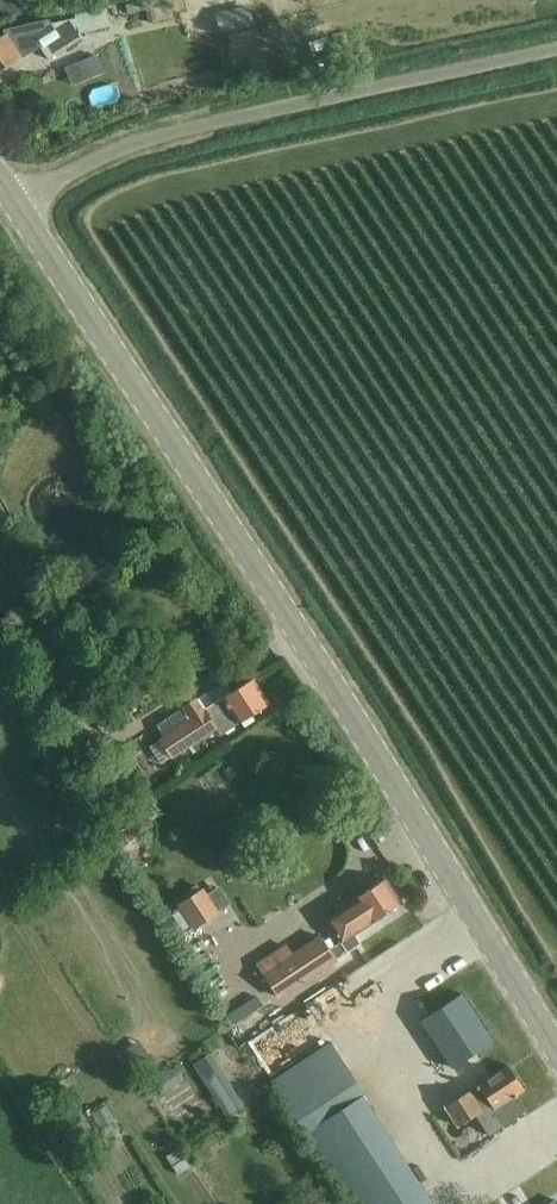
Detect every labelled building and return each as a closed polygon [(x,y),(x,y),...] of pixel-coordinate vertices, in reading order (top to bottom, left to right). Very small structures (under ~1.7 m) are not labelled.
[(39,46),(48,59),(81,38),(79,33),(101,28),(97,9),(74,15),(75,18),(51,23),(49,19),(2,30),(5,34),(0,37),(0,71),(39,46)] [(248,10),(216,17),(220,35),(252,27),(248,10)] [(87,58),(96,75),(129,58),(119,41),(87,58)] [(187,707),(159,725),(167,737),(163,739),(164,740),(176,759),(177,760),(188,752),(218,732),(223,739),(273,707),(255,680),(234,694),(226,682),(198,700),(187,707)] [(340,943),(348,955),(364,946),(356,935),(404,904),(387,878),(325,919),(340,943)] [(217,913),(202,890),(180,904),(195,927),(217,913)] [(285,999),(308,983),(337,964),(337,963),(348,955),(340,943),(332,949),(323,934),(294,953),(288,943),(260,962),(285,999)] [(273,1012),(283,1030),(341,998),(331,980),(273,1012)] [(461,993),(421,1020),(452,1068),(493,1041),(461,993)] [(365,1099),(369,1097),(334,1045),(275,1084),(353,1203),(434,1203),(365,1099)] [(251,1106),(268,1095),(245,1061),(228,1073),(251,1106)] [(508,1066),(445,1106),(458,1126),(475,1115),(489,1135),(524,1111),(515,1098),(517,1096),(515,1095),(524,1089),(508,1066)]
